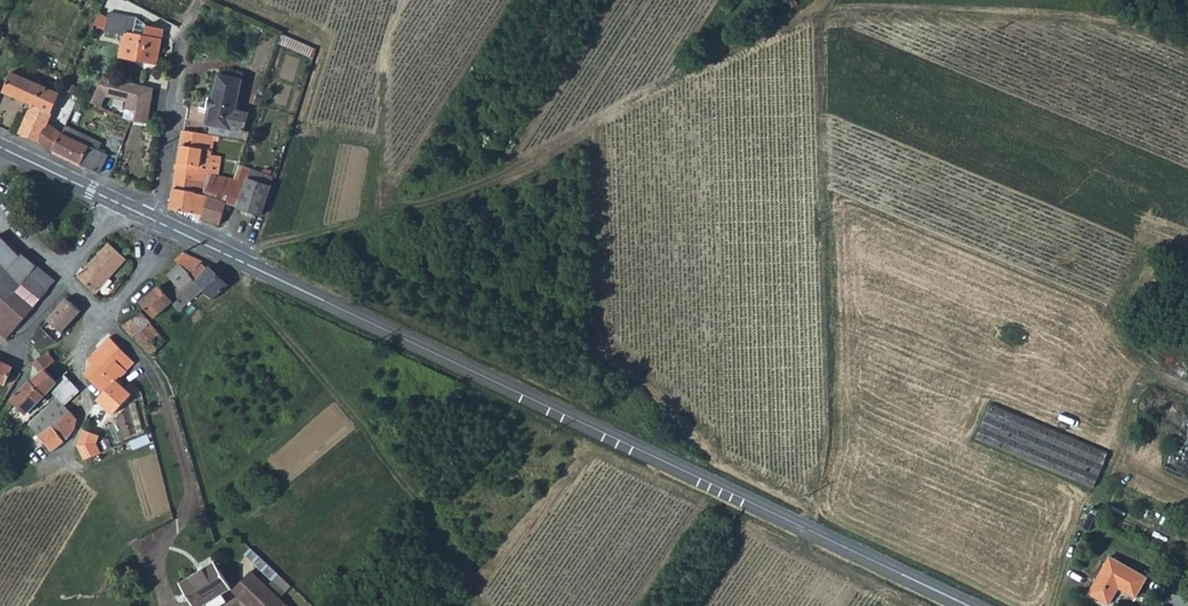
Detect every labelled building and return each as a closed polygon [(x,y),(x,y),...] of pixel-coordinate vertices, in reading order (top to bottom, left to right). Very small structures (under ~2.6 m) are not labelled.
[(156,63),(163,29),(147,25),(144,36),(134,34),(137,17),(109,12),(105,32),(124,35),(120,56),(156,63)] [(53,150),(62,132),(47,122),(59,92),(12,70),(2,91),(31,105),(19,132),(41,142),(53,150)] [(233,110),(239,79),(216,75),(210,108),(213,109),(210,126),(230,130),(233,110)] [(104,76),(93,104),(103,108),(108,99),(128,103),(127,111),(137,113),(135,122),(151,125),(155,89),(104,76)] [(233,110),(230,130),(238,131),(241,111),(233,110)] [(62,132),(53,150),(100,174),(109,155),(98,150),(102,142),(66,124),(62,132)] [(181,145),(191,146),(204,148),(205,133),(183,130),(183,132),(181,145)] [(211,149),(212,149),(214,134),(205,133),(204,148),(211,149)] [(115,138),(112,149),(120,152),(122,142),(115,138)] [(178,162),(189,164),(191,146),(181,145),(178,162)] [(211,149),(204,148),(191,146),(189,164),(178,162),(174,187),(195,191),(196,192),(205,194),(208,173),(210,173),(212,155),(210,155),(211,149)] [(261,216),(272,178),(238,166),(235,178),(232,189),(229,200),(227,204),(261,216)] [(202,214),(201,216),(220,223),(227,204),(229,200),(232,189),(235,178),(230,177),(220,174),(210,173),(208,173),(205,194),(208,195),(202,214)] [(174,187),(170,208),(202,214),(208,195),(205,194),(196,192),(195,191),(174,187)] [(6,269),(19,256),(0,236),(0,262),(6,269)] [(111,245),(108,247),(123,262),(124,263),(126,261),(111,245)] [(94,293),(108,276),(123,262),(108,247),(77,277),(94,293)] [(190,274),(203,262),(205,261),(184,251),(176,259),(181,264),(190,274)] [(6,269),(0,275),(0,307),(18,321),(36,301),(46,289),(23,270),(30,261),(22,254),(19,256),(6,269)] [(30,261),(23,270),(46,289),(54,280),(30,261)] [(196,279),(196,282),(203,289),(213,298),(227,285),(203,262),(190,274),(196,279)] [(168,276),(175,283),(191,300),(203,289),(196,282),(196,279),(190,274),(181,264),(168,276)] [(156,317),(172,302),(180,310),(191,300),(175,283),(166,292),(159,285),(142,302),(146,306),(156,317)] [(69,327),(71,323),(81,311),(65,298),(52,314),(69,327)] [(19,321),(18,321),(0,307),(0,336),(3,339),(19,321)] [(149,355),(165,341),(140,311),(122,326),(149,355)] [(52,314),(40,329),(56,342),(58,341),(69,327),(52,314)] [(38,347),(56,342),(40,329),(30,340),(38,347)] [(114,362),(124,372),(134,363),(109,338),(87,359),(94,366),(102,373),(114,362)] [(43,369),(51,359),(45,352),(30,362),(39,372),(43,369)] [(43,369),(57,382),(64,376),(67,372),(54,358),(51,359),(43,369)] [(1,386),(10,366),(0,361),(0,386),(1,386)] [(129,389),(118,378),(124,372),(114,362),(102,373),(111,385),(103,393),(113,404),(125,392),(129,389)] [(111,385),(102,373),(94,366),(86,375),(103,393),(111,385)] [(34,376),(49,390),(57,382),(43,369),(39,372),(34,376)] [(34,376),(29,379),(10,400),(26,415),(49,390),(34,376)] [(57,382),(49,390),(57,397),(59,399),(65,406),(78,390),(64,376),(57,382)] [(71,412),(65,406),(59,399),(30,424),(39,436),(52,426),(71,412)] [(1101,466),(1108,449),(991,401),(975,438),(1092,488),(1101,466)] [(71,412),(52,426),(64,440),(72,431),(76,421),(76,417),(71,411),(71,412)] [(39,436),(52,452),(64,440),(52,426),(39,436)] [(86,457),(104,450),(95,428),(77,436),(86,457)] [(1183,430),(1175,450),(1187,454),(1187,432),(1183,430)] [(192,605),(206,605),(249,576),(231,551),(179,588),(192,605)] [(1135,595),(1146,575),(1109,554),(1088,590),(1108,602),(1118,585),(1135,595)]
